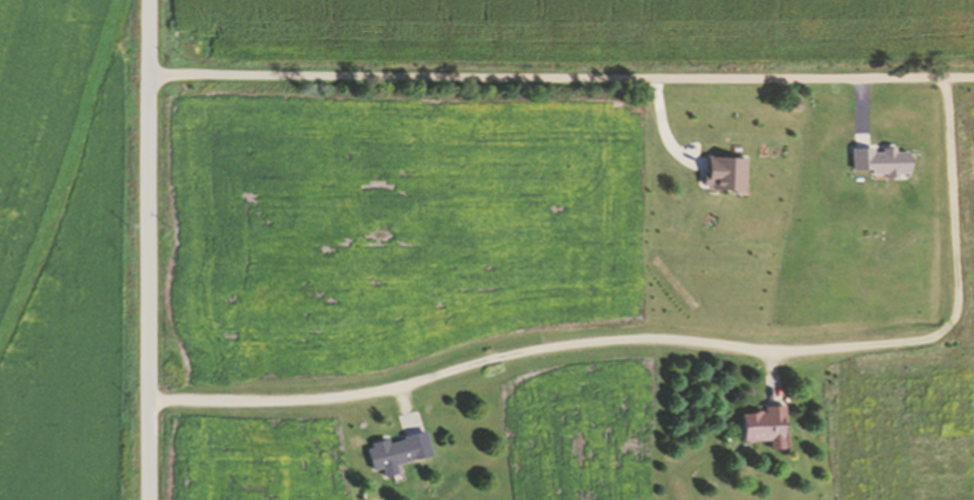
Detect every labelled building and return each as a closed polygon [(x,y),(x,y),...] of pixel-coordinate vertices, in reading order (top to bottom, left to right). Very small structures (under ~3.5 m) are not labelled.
[(790,450),(790,406),(768,406),(768,413),(744,413),(744,442),(775,442),(774,450),(790,450)] [(375,471),(385,469),(387,478),(402,475),(400,465),(436,457),(431,431),(369,445),(375,471)]
